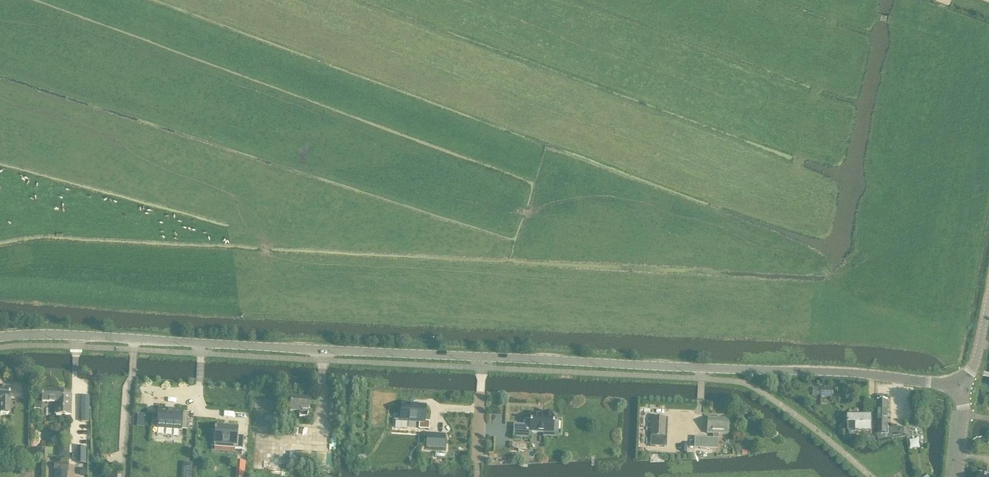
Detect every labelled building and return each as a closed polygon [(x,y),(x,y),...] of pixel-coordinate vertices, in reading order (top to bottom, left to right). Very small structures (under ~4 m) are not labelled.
[(22,384),(22,399),(32,400),(32,385),(22,384)] [(9,414),(9,401),(10,401),(10,390),(0,389),(0,414),(9,414)] [(822,390),(821,398),(832,398),(833,390),(822,390)] [(71,416),(72,395),(64,395),(65,391),(42,391),(42,403),(55,403),(55,416),(71,416)] [(309,413),(310,399),(291,398),(290,412),(299,413),(300,418),(307,418),(308,413),(309,413)] [(255,401),(255,413),(263,414),(264,402),(255,401)] [(878,419),(878,422),(878,435),(878,440),(888,440),(888,439),(893,439),(893,435),(898,435),(898,429),(893,429),(888,429),(888,401),(878,401),(878,419)] [(420,423),(419,429),(429,430),(429,423),(425,422),(426,407),(402,405),(401,421),(394,421),(395,422),(395,429),(407,429),(407,422),(420,423)] [(157,428),(187,431),(188,415),(183,414),(183,412),(159,410),(157,428)] [(513,430),(513,439),(531,440),(531,432),(544,433),(545,430),(558,431),(558,422),(554,422),(554,416),(553,416),(553,415),(543,414),(543,416),(531,415),(530,421),(525,421),(525,425),(519,425),(519,431),(513,430)] [(652,418),(650,446),(666,447),(667,419),(652,418)] [(849,433),(871,433),(871,418),(849,418),(849,433)] [(713,439),(697,438),(694,438),(694,449),(717,450),(718,448),(718,434),(728,435),(729,420),(708,419),(707,434),(713,434),(713,435),(713,439)] [(214,431),(214,433),(215,433),(214,448),(243,450),(244,437),(237,437),(238,430),(230,429),(230,427),(224,426),(223,429),(216,428),(215,431),(214,431)] [(444,449),(445,436),(427,435),(427,448),(444,449)] [(238,462),(237,474),(244,474),(245,462),(238,462)] [(68,465),(55,464),(55,471),(57,471),(57,476),(67,476),(68,465)]
